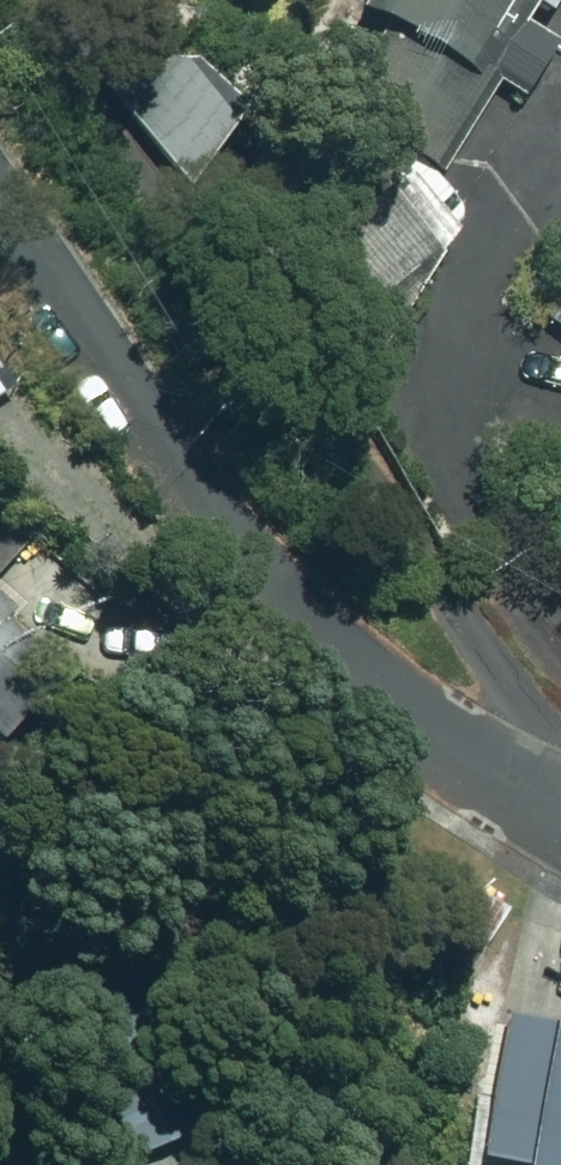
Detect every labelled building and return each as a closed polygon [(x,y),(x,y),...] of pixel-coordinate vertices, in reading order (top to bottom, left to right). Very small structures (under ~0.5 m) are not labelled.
[(439,177),(485,96),(520,118),(552,66),(536,55),(560,14),(560,0),(377,0),(367,16),(389,29),(337,115),(439,177)] [(108,106),(186,210),(241,136),(171,59),(108,106)] [(442,255),(402,208),(386,222),(375,210),(269,311),(347,420),(436,283),(425,269),(442,255)] [(560,343),(560,305),(544,331),(560,343)] [(34,544),(0,517),(0,586),(34,544)] [(0,621),(0,648),(13,632),(0,621)] [(35,730),(10,712),(38,681),(0,648),(0,772),(35,730)] [(433,959),(468,979),(503,918),(468,898),(433,959)] [(560,1128),(560,1027),(503,1021),(493,1121),(560,1128)] [(180,1153),(161,1110),(102,1136),(115,1164),(153,1164),(180,1153)] [(514,1127),(511,1164),(560,1164),(560,1132),(514,1127)]
